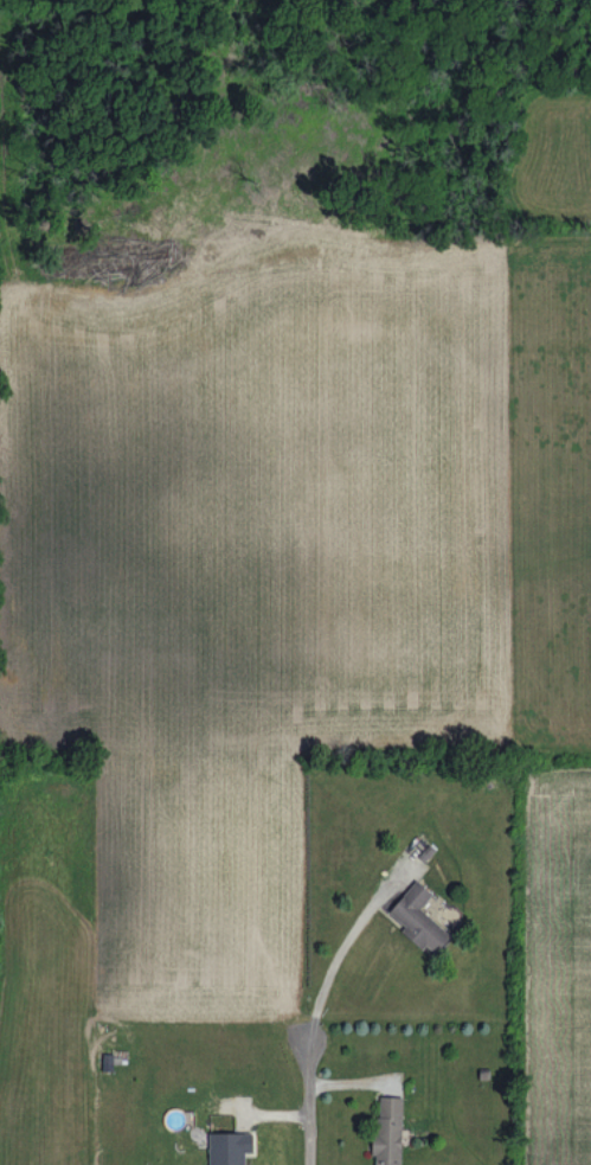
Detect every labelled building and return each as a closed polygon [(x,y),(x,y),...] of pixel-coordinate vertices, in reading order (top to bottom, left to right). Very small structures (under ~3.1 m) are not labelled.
[(451,935),(421,908),(433,895),(417,880),(388,912),(403,926),(400,929),(421,949),(426,944),(436,952),(451,935)] [(380,1096),(379,1134),(374,1134),(373,1164),(402,1164),(403,1096),(380,1096)] [(243,1152),(252,1152),(252,1132),(209,1133),(210,1164),(243,1164),(243,1152)]
